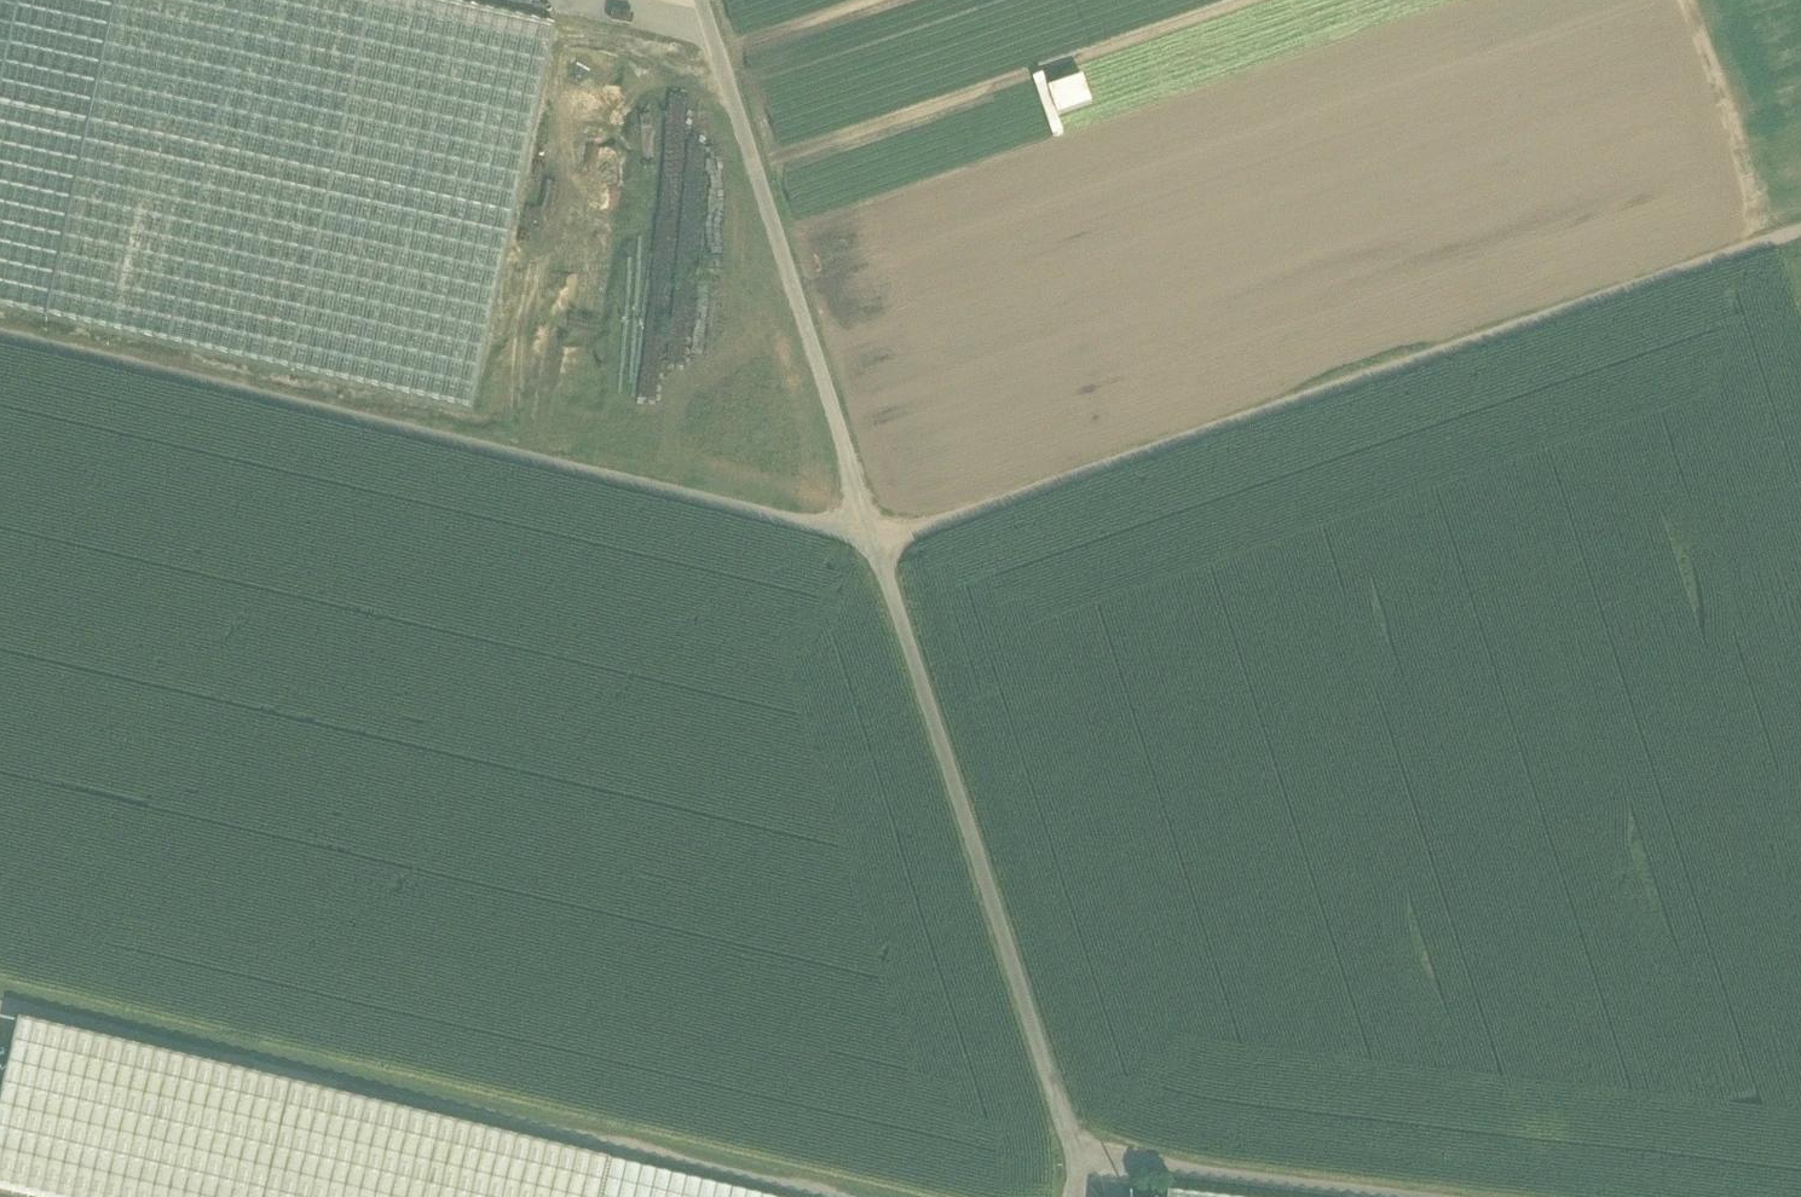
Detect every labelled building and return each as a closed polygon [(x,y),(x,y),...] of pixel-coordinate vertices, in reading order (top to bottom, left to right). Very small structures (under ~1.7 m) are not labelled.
[(290,375),(372,0),(0,0),(0,311),(290,375)] [(420,0),(372,0),(290,375),(471,414),(556,30),(420,0)] [(573,1153),(21,1026),(0,1113),(0,1190),(31,1196),(603,1196),(611,1162),(573,1153)] [(611,1162),(603,1196),(761,1196),(611,1162)]
